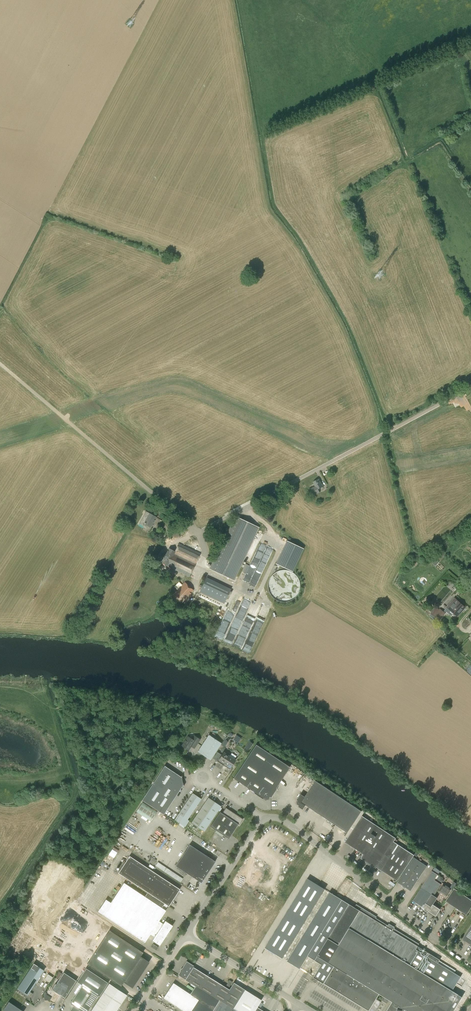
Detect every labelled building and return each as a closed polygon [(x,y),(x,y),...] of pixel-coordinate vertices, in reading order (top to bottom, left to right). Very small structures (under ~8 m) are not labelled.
[(319,479),(313,482),(315,486),(310,489),(313,496),(320,493),(318,489),(323,487),(319,479)] [(139,524),(146,528),(147,525),(151,527),(156,517),(146,512),(139,524)] [(258,528),(235,517),(212,565),(210,569),(233,580),(235,576),(258,528)] [(284,541),(274,564),(292,572),(302,548),(284,541)] [(169,549),(161,563),(167,566),(171,569),(172,568),(189,577),(200,553),(179,543),(175,552),(169,549)] [(245,573),(242,580),(257,586),(271,549),(265,547),(265,546),(258,543),(250,566),(244,563),(241,571),(245,573)] [(224,603),(230,590),(206,579),(200,592),(224,603)] [(180,604),(194,590),(184,582),(171,596),(180,604)] [(450,603),(447,607),(447,608),(454,613),(455,614),(458,616),(465,607),(454,598),(450,603)] [(431,613),(434,616),(432,618),(437,622),(439,620),(445,613),(444,612),(440,608),(439,609),(436,607),(431,613)] [(467,620),(463,624),(466,628),(470,623),(467,620)] [(209,735),(198,751),(197,754),(206,757),(210,760),(221,743),(209,735)] [(191,739),(188,737),(182,746),(188,750),(193,743),(196,745),(200,739),(194,736),(192,738),(191,739)] [(253,744),(249,741),(244,748),(248,751),(253,744)] [(276,788),(290,767),(256,744),(233,778),(250,789),(249,790),(262,799),(263,798),(266,800),(268,799),(270,796),(271,797),(276,788)] [(217,761),(223,765),(229,756),(224,753),(222,755),(217,752),(214,756),(219,759),(218,761),(217,761)] [(232,753),(229,756),(223,765),(229,770),(230,769),(229,769),(235,760),(234,759),(236,756),(232,753)] [(142,800),(163,814),(183,785),(183,786),(184,786),(183,785),(183,784),(182,783),(182,782),(182,781),(182,780),(182,779),(182,778),(182,777),(182,776),(181,776),(181,777),(164,766),(142,800)] [(315,781),(305,797),(301,794),(297,799),(298,800),(297,802),(297,804),(299,805),(298,806),(303,809),(306,805),(343,830),(347,833),(362,811),(315,781)] [(201,799),(193,793),(174,820),(180,823),(179,825),(184,828),(184,827),(185,827),(189,821),(187,819),(189,816),(199,801),(201,799)] [(219,805),(208,798),(194,819),(191,823),(204,831),(221,806),(219,805)] [(136,812),(151,821),(157,812),(142,803),(136,812)] [(234,813),(226,807),(222,813),(220,812),(210,826),(217,831),(228,839),(234,830),(238,824),(239,825),(243,819),(237,815),(234,813)] [(396,843),(398,840),(395,839),(396,838),(362,816),(346,840),(345,842),(353,848),(363,854),(361,858),(368,863),(376,868),(377,867),(397,881),(414,855),(396,843)] [(176,866),(183,871),(201,883),(215,861),(190,845),(176,866)] [(129,856),(118,873),(147,892),(145,897),(124,883),(103,915),(145,943),(150,935),(154,937),(152,940),(159,945),(166,935),(172,926),(165,921),(163,924),(159,921),(161,918),(166,910),(165,910),(168,906),(169,906),(170,904),(180,889),(179,889),(129,856)] [(397,882),(411,891),(427,866),(414,857),(397,882)] [(155,866),(180,882),(183,879),(158,862),(155,866)] [(424,910),(428,912),(436,916),(440,909),(433,904),(437,898),(434,895),(441,884),(434,880),(438,875),(432,871),(421,887),(412,900),(422,907),(421,908),(424,909),(424,910)] [(307,878),(265,947),(283,958),(325,889),(307,878)] [(440,893),(446,897),(451,889),(443,883),(438,891),(439,892),(440,893)] [(445,901),(466,915),(470,908),(470,900),(454,888),(445,901)] [(358,891),(353,899),(371,910),(376,901),(358,891)] [(287,961),(300,969),(308,956),(315,960),(321,964),(314,977),(324,983),(363,1007),(369,1010),(371,1008),(376,999),(379,994),(389,1000),(392,1002),(386,1010),(453,1010),(462,997),(459,994),(452,991),(456,984),(458,981),(461,977),(438,962),(440,959),(418,945),(419,943),(394,928),(396,926),(390,923),(388,925),(376,918),(377,917),(357,904),(355,907),(349,904),(342,900),(329,892),(287,960),(287,961)] [(463,939),(470,945),(470,926),(464,937),(463,939)] [(124,982),(132,987),(143,970),(148,962),(140,957),(143,952),(109,930),(87,964),(121,986),(124,982)] [(257,1007),(261,1000),(234,983),(229,990),(193,967),(194,966),(192,966),(187,962),(179,974),(178,975),(180,976),(195,986),(190,994),(173,983),(163,998),(183,1010),(263,1010),(257,1007)] [(21,982),(17,989),(19,990),(30,997),(33,994),(30,992),(30,991),(32,988),(35,984),(44,970),(34,964),(21,982)] [(98,996),(99,996),(108,983),(86,968),(77,982),(82,985),(70,1003),(73,1005),(70,1010),(88,1010),(98,996)] [(56,984),(55,984),(52,990),(59,995),(60,994),(65,998),(76,981),(64,972),(56,984)] [(127,995),(109,983),(91,1010),(116,1010),(120,1005),(127,995)] [(9,1002),(3,1009),(3,1010),(23,1010),(9,1002)]
